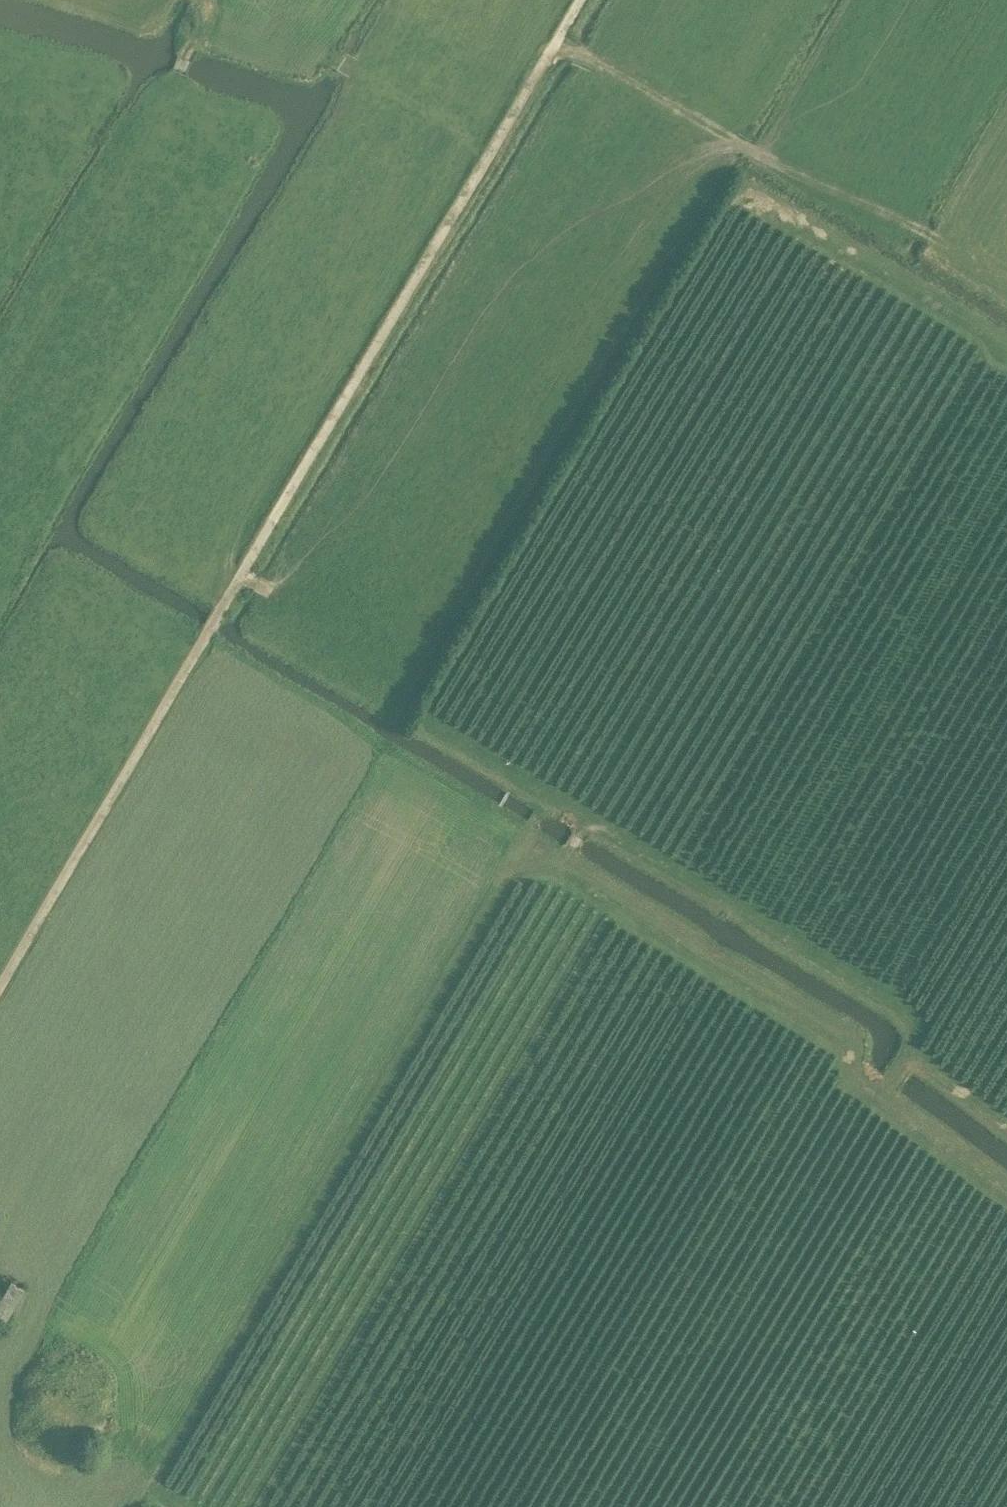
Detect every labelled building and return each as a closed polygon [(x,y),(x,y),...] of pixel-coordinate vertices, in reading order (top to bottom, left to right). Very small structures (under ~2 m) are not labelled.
[(25,1290),(10,1281),(0,1300),(0,1321),(6,1324),(25,1290)]
